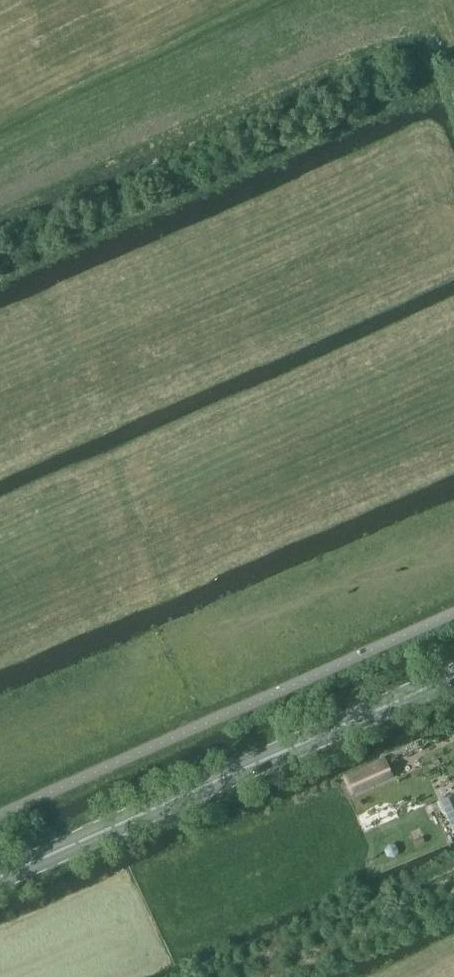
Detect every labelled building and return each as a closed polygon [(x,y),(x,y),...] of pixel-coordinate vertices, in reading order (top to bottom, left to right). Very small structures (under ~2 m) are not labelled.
[(453,825),(453,795),(442,801),(453,825)]
